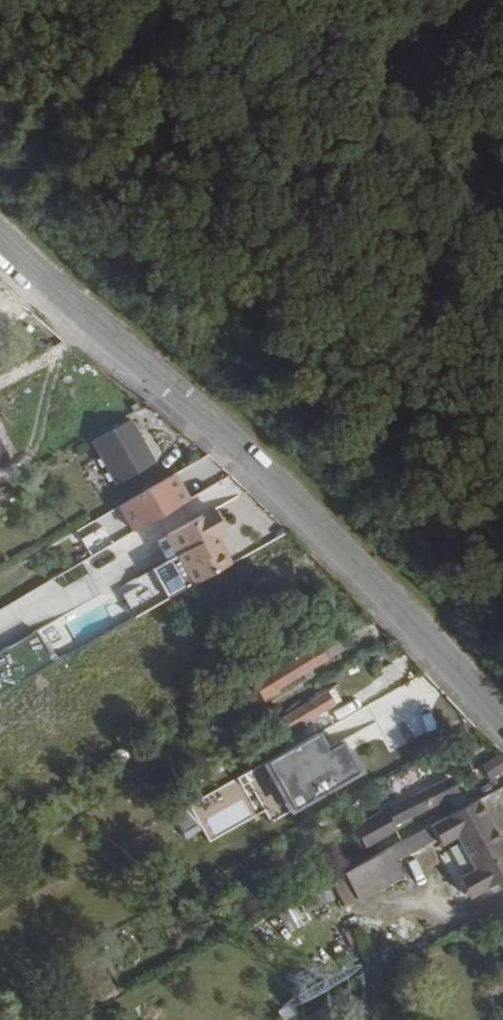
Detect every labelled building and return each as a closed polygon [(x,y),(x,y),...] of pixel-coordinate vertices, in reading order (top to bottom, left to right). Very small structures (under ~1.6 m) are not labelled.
[(144,417),(150,414),(146,407),(140,411),(144,417)] [(147,438),(140,424),(102,444),(110,459),(147,438)] [(0,432),(0,476),(19,466),(0,432)] [(147,438),(110,459),(127,491),(165,470),(147,438)] [(168,506),(196,489),(187,475),(160,491),(168,506)] [(169,538),(196,588),(232,568),(216,540),(227,534),(215,512),(169,538)] [(65,586),(89,574),(84,564),(60,575),(65,586)] [(344,639),(283,675),(291,689),(352,654),(344,639)] [(283,675),(275,680),(282,695),(291,690),(291,689),(283,675)] [(306,681),(309,686),(318,682),(316,676),(306,681)] [(414,680),(360,699),(364,708),(349,714),(354,728),(353,729),(358,745),(384,735),(389,749),(433,733),(414,680)] [(339,713),(330,697),(324,700),(333,716),(339,713)] [(284,723),(292,740),(333,716),(324,700),(284,723)] [(295,815),(369,777),(350,740),(332,750),(325,736),(269,764),(295,815)] [(502,760),(484,770),(491,785),(502,778),(502,760)] [(463,798),(456,784),(360,834),(370,854),(399,839),(401,837),(398,832),(427,817),(463,798)] [(250,804),(241,787),(201,809),(211,825),(250,804)] [(482,806),(442,827),(451,842),(457,839),(475,869),(460,878),(473,899),(502,881),(502,840),(482,806)] [(386,858),(393,871),(429,851),(422,838),(386,858)]
